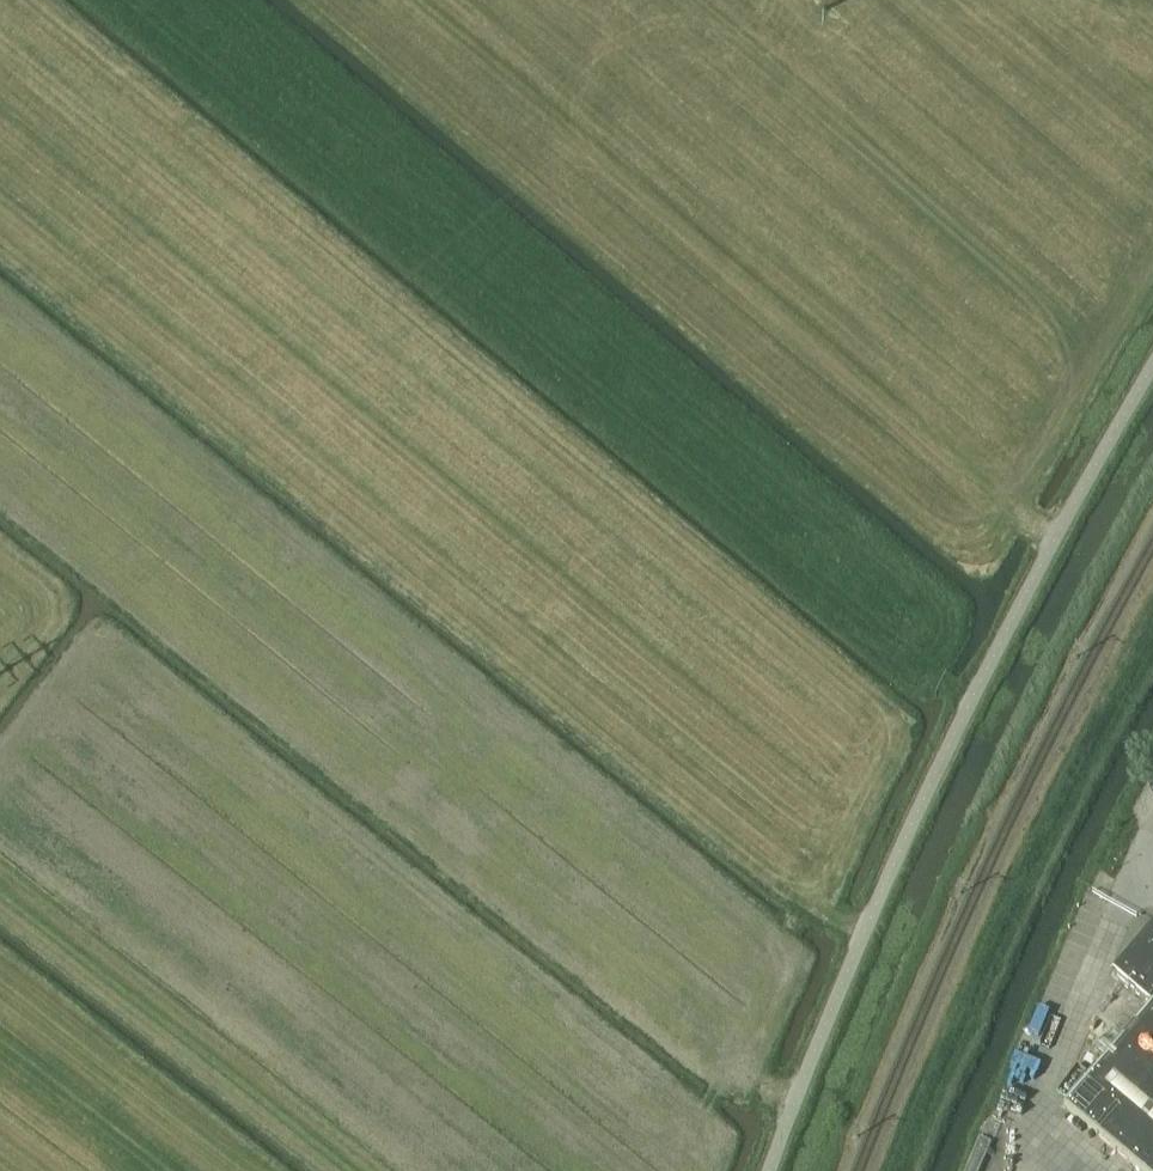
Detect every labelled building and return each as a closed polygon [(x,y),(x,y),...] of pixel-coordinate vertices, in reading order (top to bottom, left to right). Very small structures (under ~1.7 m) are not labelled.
[(1113,975),(1151,1007),(1064,1109),(1135,1170),(1152,1170),(1152,928),(1113,975)]
